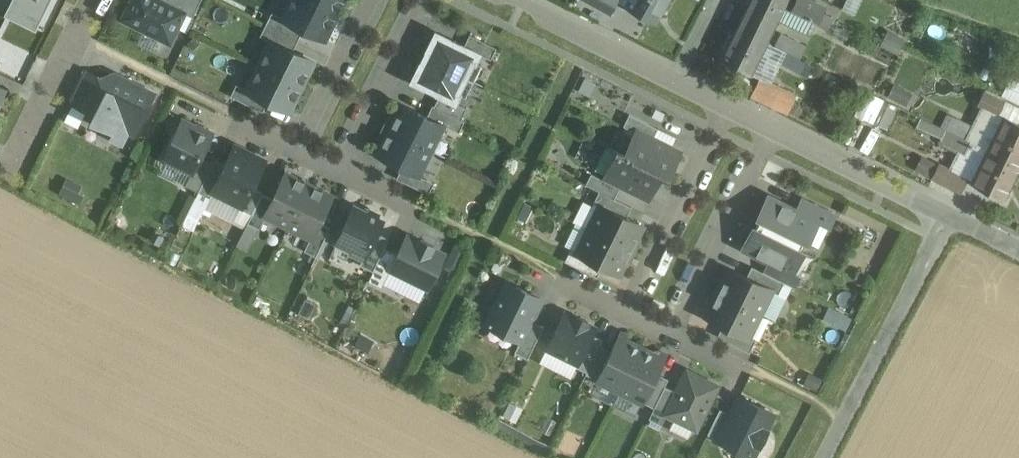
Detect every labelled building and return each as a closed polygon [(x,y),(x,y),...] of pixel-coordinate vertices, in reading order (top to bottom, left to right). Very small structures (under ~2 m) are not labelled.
[(5,13),(35,28),(49,0),(11,0),(5,13)] [(161,0),(132,0),(123,18),(170,41),(184,12),(184,11),(163,1),(161,0)] [(163,1),(184,11),(184,12),(193,17),(201,0),(163,0),(163,1)] [(309,0),(290,0),(282,17),(281,17),(303,28),(325,39),(337,14),(309,0)] [(337,14),(344,0),(309,0),(337,14)] [(590,3),(610,14),(617,0),(591,0),(590,3)] [(625,5),(655,22),(667,0),(628,0),(625,5)] [(736,27),(766,41),(788,0),(749,0),(736,27)] [(811,0),(796,0),(791,10),(815,22),(816,19),(828,25),(830,19),(819,13),(822,5),(811,0)] [(860,0),(847,0),(845,6),(856,10),(860,0)] [(303,28),(281,17),(282,17),(271,12),(265,24),(298,40),(303,28)] [(298,40),(265,24),(260,35),(270,40),(271,39),(293,50),(298,40)] [(766,41),(736,27),(720,59),(750,74),(766,41)] [(906,37),(888,28),(880,45),(898,54),(906,37)] [(464,45),(436,31),(411,81),(439,95),(442,96),(442,97),(455,103),(456,102),(480,54),(480,53),(464,45)] [(789,39),(775,32),(770,43),(783,50),(789,39)] [(496,47),(469,34),(464,45),(480,53),(480,54),(490,59),(496,47)] [(293,50),(271,39),(270,40),(259,64),(301,85),(314,60),(293,50)] [(301,85),(259,64),(246,89),(268,100),(289,111),(301,85)] [(86,70),(70,101),(83,108),(96,82),(99,76),(86,70)] [(115,74),(111,82),(103,85),(96,82),(83,108),(96,114),(92,121),(116,133),(119,126),(134,133),(154,93),(115,74)] [(1017,101),(1018,97),(1018,78),(1011,75),(1003,95),(1017,101)] [(796,94),(760,77),(751,96),(786,113),(796,94)] [(268,100),(246,89),(236,83),(230,95),(263,111),(268,100)] [(912,92),(894,84),(887,98),(905,106),(912,92)] [(1005,101),(984,90),(977,104),(982,107),(998,115),(998,114),(1005,101)] [(442,96),(439,95),(434,106),(461,119),(467,107),(456,102),(455,103),(442,97),(442,96)] [(899,106),(874,95),(864,118),(888,129),(899,106)] [(427,116),(402,104),(395,118),(393,117),(388,128),(431,149),(443,124),(427,116)] [(434,106),(432,105),(427,116),(443,124),(459,132),(464,121),(461,119),(434,106)] [(998,114),(998,115),(982,107),(972,125),(965,139),(970,142),(1018,165),(1018,124),(998,114)] [(665,113),(656,108),(652,114),(662,119),(665,113)] [(658,128),(629,114),(623,125),(636,131),(636,130),(652,138),(658,128)] [(944,129),(921,117),(917,125),(941,136),(944,129)] [(972,125),(956,117),(949,131),(965,139),(972,125)] [(210,134),(182,120),(164,156),(192,170),(193,170),(200,156),(210,134)] [(431,149),(388,128),(382,139),(384,140),(377,154),(402,166),(418,174),(431,149)] [(965,139),(949,131),(944,129),(941,136),(938,142),(964,155),(970,142),(965,139)] [(652,138),(636,130),(636,131),(625,154),(624,155),(660,172),(660,173),(667,177),(679,152),(652,138)] [(970,142),(964,155),(955,172),(967,178),(966,180),(1003,198),(1018,165),(970,142)] [(264,161),(234,146),(225,164),(213,189),(242,203),(243,204),(252,187),(264,161)] [(660,172),(624,155),(625,154),(617,151),(605,175),(648,197),(660,173),(660,172)] [(200,156),(193,170),(192,170),(185,184),(198,190),(212,162),(200,156)] [(212,162),(198,190),(210,196),(213,189),(225,164),(214,158),(212,162)] [(955,172),(939,163),(932,177),(961,191),(966,180),(967,178),(955,172)] [(418,174),(402,166),(396,177),(428,193),(434,182),(418,174)] [(309,183),(286,172),(272,198),(264,215),(265,215),(288,226),(309,183)] [(619,187),(591,173),(586,183),(599,190),(614,198),(619,187)] [(80,202),(85,192),(65,182),(60,192),(80,202)] [(309,183),(288,226),(310,237),(311,238),(319,221),(332,195),(309,183)] [(252,187),(243,204),(242,203),(240,208),(252,213),(262,193),(262,192),(252,187)] [(614,198),(599,190),(593,202),(599,205),(600,204),(626,217),(631,206),(614,198)] [(252,213),(248,222),(259,228),(265,215),(264,215),(272,198),(262,193),(252,213)] [(797,210),(768,195),(757,217),(760,218),(756,227),(755,228),(800,250),(801,249),(805,241),(808,242),(818,221),(818,220),(797,210)] [(834,215),(802,199),(797,210),(818,220),(818,221),(829,226),(834,215)] [(626,217),(600,204),(599,205),(588,228),(631,249),(643,225),(626,217)] [(382,219),(354,205),(336,241),(350,248),(349,252),(362,258),(363,259),(376,232),(382,219)] [(319,221),(311,238),(310,237),(304,250),(316,255),(330,227),(319,221)] [(800,250),(755,228),(756,227),(753,226),(742,247),(770,261),(793,272),(793,271),(803,251),(801,249),(800,250)] [(631,249),(588,228),(576,252),(602,265),(619,274),(631,249)] [(376,232),(363,259),(362,258),(360,263),(373,270),(388,238),(376,232)] [(420,240),(407,234),(397,253),(390,268),(390,269),(403,275),(428,287),(445,253),(432,246),(433,244),(421,239),(420,240)] [(397,253),(385,247),(369,280),(382,286),(390,269),(390,268),(397,253)] [(602,265),(576,252),(570,248),(564,260),(597,276),(602,265)] [(793,272),(770,261),(764,272),(784,281),(793,286),(799,274),(793,271),(793,272)] [(764,272),(751,265),(746,276),(772,289),(772,290),(778,293),(784,281),(764,272)] [(746,276),(729,268),(718,291),(761,312),(772,290),(772,289),(746,276)] [(541,298),(507,281),(487,322),(520,339),(521,339),(531,319),(541,298)] [(761,312),(718,291),(706,315),(723,324),(749,337),(749,336),(761,312)] [(564,311),(546,347),(577,362),(578,363),(592,334),(596,327),(587,322),(588,321),(575,314),(574,316),(564,311)] [(544,325),(531,319),(521,339),(520,339),(514,351),(528,358),(544,325)] [(749,337),(723,324),(717,336),(749,351),(755,339),(749,336),(749,337)] [(603,339),(592,334),(578,363),(577,362),(575,366),(587,371),(600,345),(603,339)] [(624,338),(615,341),(611,350),(597,379),(620,390),(641,347),(624,338)] [(587,371),(586,373),(597,379),(611,350),(600,345),(587,371)] [(659,356),(641,347),(620,390),(643,402),(658,373),(662,364),(659,356)] [(717,385),(687,370),(676,391),(666,413),(696,428),(717,385)] [(658,373),(643,402),(654,407),(664,385),(668,378),(658,373)] [(654,407),(649,418),(661,424),(666,413),(676,391),(664,385),(654,407)] [(774,413),(739,395),(730,413),(718,438),(728,444),(730,449),(737,452),(742,450),(753,456),(774,413)] [(730,413),(720,408),(707,433),(718,438),(730,413)]
